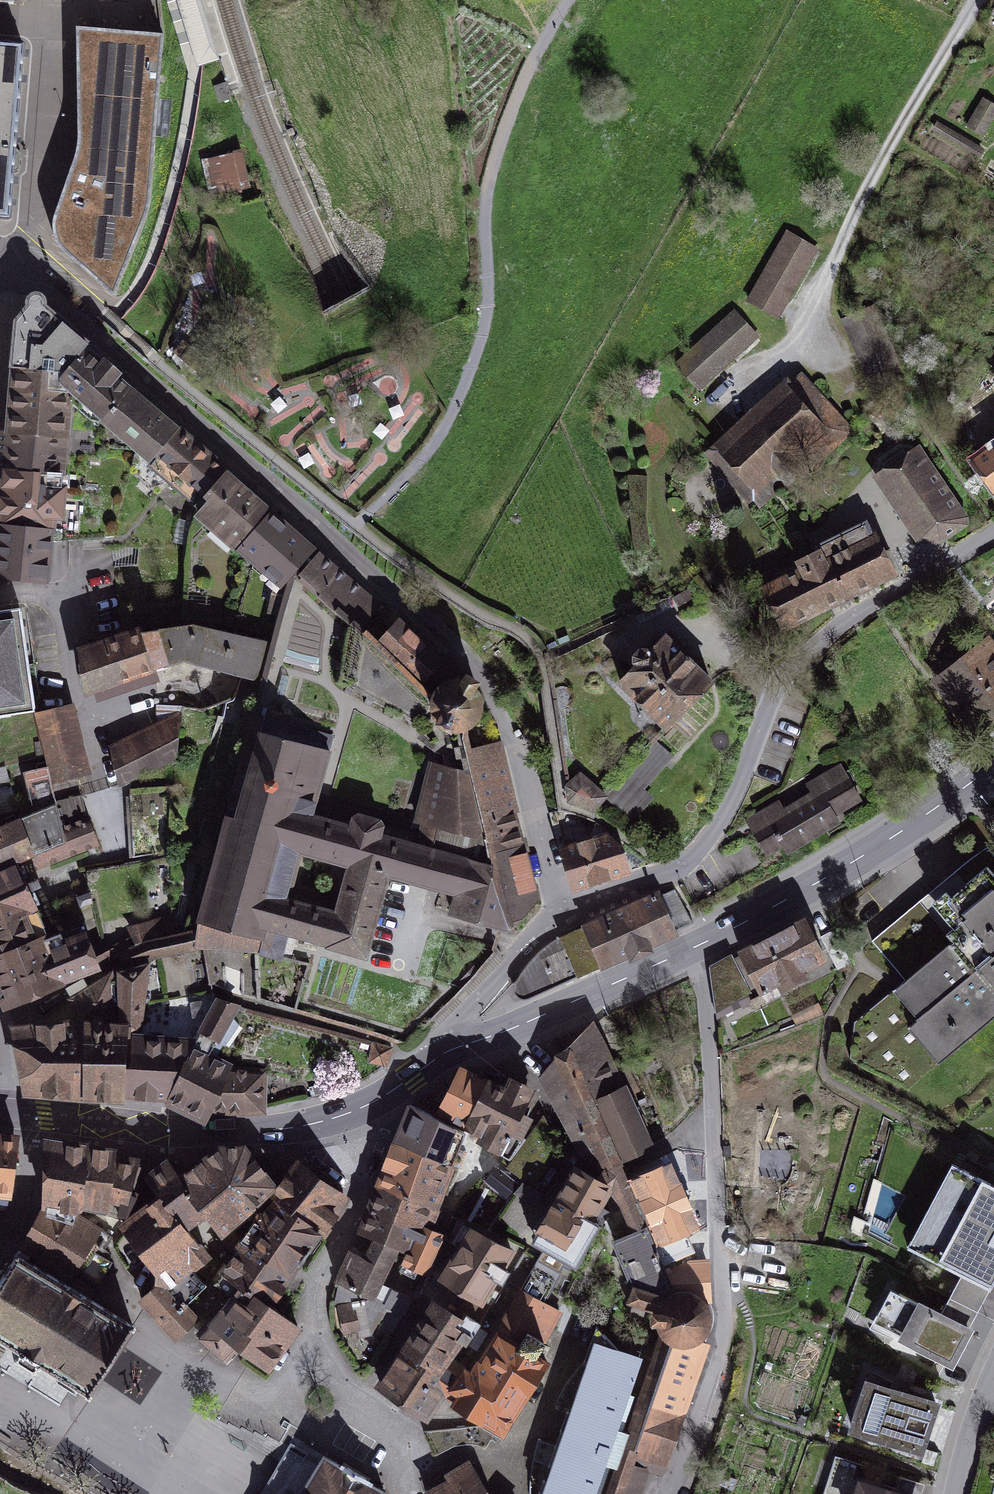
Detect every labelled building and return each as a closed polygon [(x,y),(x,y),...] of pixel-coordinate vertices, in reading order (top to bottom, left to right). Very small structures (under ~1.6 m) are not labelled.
[(163,36),(77,30),(81,141),(53,219),(52,230),(54,240),(60,249),(113,298),(149,198),(163,36)] [(0,41),(0,217),(9,217),(23,43),(0,41)] [(226,84),(213,88),(218,105),(231,101),(226,84)] [(204,158),(207,194),(247,192),(245,156),(204,158)] [(819,254),(787,236),(750,301),(781,319),(819,254)] [(67,371),(87,346),(34,302),(15,323),(13,368),(67,371)] [(736,318),(680,363),(704,393),(760,348),(736,318)] [(119,373),(87,346),(67,371),(67,393),(73,394),(72,405),(93,422),(104,424),(130,390),(114,377),(119,373)] [(67,371),(13,368),(8,432),(65,436),(67,393),(67,371)] [(844,429),(800,380),(716,455),(759,504),(844,429)] [(130,390),(104,424),(101,447),(138,451),(145,443),(158,453),(178,433),(130,390)] [(65,436),(8,432),(5,474),(59,478),(65,436)] [(145,443),(138,451),(132,473),(156,494),(168,484),(198,508),(204,497),(226,473),(178,433),(158,453),(145,443)] [(969,518),(919,444),(874,474),(925,548),(969,518)] [(973,461),(993,488),(993,446),(973,461)] [(271,513),(226,473),(204,497),(198,508),(202,512),(200,514),(239,547),(271,513)] [(5,474),(0,526),(0,578),(47,582),(53,516),(61,516),(65,478),(59,478),(5,474)] [(271,513),(239,547),(284,586),(292,578),(297,572),(315,551),(271,513)] [(804,570),(765,588),(783,626),(892,575),(873,536),(823,560),(819,554),(800,563),(804,570)] [(297,572),(357,625),(375,604),(315,551),(297,572)] [(179,604),(132,610),(134,625),(181,619),(179,604)] [(0,612),(0,714),(35,709),(18,610),(0,612)] [(400,619),(373,643),(426,693),(450,669),(400,619)] [(256,700),(269,646),(185,625),(145,635),(153,665),(184,657),(241,673),(239,695),(256,700)] [(145,635),(84,652),(89,690),(153,665),(145,635)] [(711,684),(663,637),(620,679),(668,727),(711,684)] [(977,730),(993,717),(993,643),(989,637),(936,678),(977,730)] [(462,681),(457,682),(452,683),(448,685),(444,687),(439,694),(436,698),(435,702),(435,710),(436,717),(440,724),(445,729),(452,732),(458,734),(460,734),(464,734),(472,731),(479,726),(485,719),(487,713),(487,707),(485,698),(483,693),(478,688),(475,685),(471,683),(462,681)] [(158,733),(117,752),(124,783),(178,758),(181,707),(158,707),(158,733)] [(45,755),(37,717),(35,709),(0,714),(0,768),(45,755)] [(61,715),(37,717),(45,755),(47,770),(56,801),(81,792),(61,715)] [(328,743),(257,723),(199,917),(230,926),(262,935),(293,811),(309,816),(328,743)] [(653,745),(610,795),(624,807),(668,757),(653,745)] [(506,930),(507,934),(540,899),(505,746),(462,751),(467,770),(468,775),(483,838),(489,863),(506,930)] [(18,862),(65,842),(56,801),(47,770),(24,777),(34,815),(0,830),(0,869),(18,862)] [(771,853),(859,803),(841,771),(752,821),(771,853)] [(604,798),(582,775),(569,787),(570,802),(593,810),(604,798)] [(14,810),(8,786),(0,788),(0,812),(14,810)] [(18,862),(21,873),(96,844),(81,792),(56,801),(65,842),(18,862)] [(557,814),(552,815),(575,889),(626,872),(618,840),(597,825),(561,813),(557,814)] [(0,869),(0,925),(35,911),(28,892),(40,886),(36,877),(24,882),(21,873),(18,862),(0,869)] [(988,867),(947,901),(963,921),(946,935),(952,943),(854,1024),(848,1059),(909,1090),(993,1020),(993,874),(988,867)] [(540,994),(680,931),(664,893),(589,924),(547,953),(539,965),(532,977),(528,985),(529,991),(532,994),(536,995),(540,994)] [(0,925),(0,953),(44,935),(41,929),(52,925),(44,907),(35,911),(0,925)] [(131,931),(133,938),(116,945),(117,948),(108,952),(111,957),(115,956),(150,942),(175,936),(171,921),(131,931)] [(811,929),(747,960),(766,1000),(830,969),(811,929)] [(165,960),(166,955),(204,946),(203,940),(201,931),(175,936),(150,942),(115,956),(120,962),(126,969),(148,963),(165,960)] [(7,1004),(98,970),(84,936),(65,944),(61,933),(45,939),(44,935),(0,953),(0,988),(7,1004)] [(86,1024),(85,1095),(125,1095),(127,1037),(140,1038),(148,963),(126,969),(121,970),(73,1000),(86,1024)] [(193,1043),(170,1099),(184,1102),(183,1115),(206,1118),(212,1109),(225,1073),(227,1068),(212,1057),(238,1022),(231,1015),(235,1008),(218,1003),(193,1043)] [(86,1024),(16,1027),(27,1090),(85,1095),(86,1024)] [(595,1030),(564,1051),(613,1165),(662,1141),(645,1101),(630,1106),(595,1030)] [(127,1037),(125,1095),(170,1099),(193,1043),(140,1038),(127,1037)] [(390,1049),(369,1045),(365,1064),(386,1068),(390,1049)] [(611,1166),(561,1054),(542,1076),(584,1156),(601,1170),(611,1166)] [(489,1085),(461,1071),(451,1091),(444,1088),(439,1099),(445,1102),(439,1114),(468,1128),(489,1085)] [(225,1073),(212,1109),(261,1109),(262,1075),(225,1073)] [(489,1085),(468,1128),(494,1141),(491,1147),(508,1155),(515,1140),(519,1142),(533,1119),(518,1111),(529,1089),(511,1081),(505,1093),(489,1085)] [(467,1135),(412,1107),(394,1143),(452,1168),(467,1135)] [(543,1122),(509,1168),(534,1186),(560,1148),(543,1122)] [(5,1210),(10,1203),(16,1138),(0,1136),(0,1208),(5,1210)] [(69,1219),(73,1213),(83,1203),(87,1147),(47,1143),(46,1206),(69,1219)] [(452,1168),(394,1143),(378,1187),(435,1210),(452,1168)] [(87,1147),(83,1203),(91,1203),(90,1210),(103,1215),(105,1210),(115,1158),(116,1152),(87,1147)] [(225,1192),(247,1216),(253,1212),(250,1207),(274,1184),(244,1147),(219,1148),(203,1160),(231,1187),(225,1192)] [(115,1158),(105,1210),(115,1212),(124,1219),(134,1196),(126,1194),(139,1162),(115,1158)] [(203,1160),(180,1180),(206,1212),(227,1237),(247,1216),(225,1192),(231,1187),(203,1160)] [(646,1226),(656,1248),(687,1235),(701,1230),(672,1160),(622,1184),(641,1228),(646,1226)] [(952,1160),(909,1239),(988,1282),(993,1272),(993,1183),(952,1160)] [(159,1198),(187,1230),(206,1212),(180,1180),(168,1163),(147,1180),(159,1198)] [(275,1202),(320,1234),(324,1234),(341,1210),(344,1198),(297,1164),(273,1198),(275,1202)] [(598,1179),(577,1171),(559,1202),(598,1224),(605,1213),(598,1209),(605,1198),(598,1179)] [(378,1187),(361,1233),(376,1239),(397,1248),(410,1253),(405,1262),(425,1273),(440,1235),(429,1228),(435,1210),(378,1187)] [(160,1282),(186,1308),(207,1289),(192,1272),(209,1258),(187,1230),(159,1198),(126,1225),(161,1275),(160,1282)] [(241,1242),(289,1275),(320,1234),(275,1202),(265,1217),(260,1215),(241,1242)] [(536,1243),(545,1247),(541,1256),(564,1266),(567,1259),(576,1265),(598,1224),(559,1202),(536,1243)] [(69,1219),(46,1206),(23,1246),(96,1293),(112,1262),(88,1248),(98,1230),(73,1213),(69,1219)] [(445,1278),(469,1294),(456,1318),(464,1321),(468,1316),(479,1323),(497,1294),(489,1288),(496,1277),(502,1279),(506,1273),(500,1268),(510,1251),(466,1226),(454,1248),(462,1251),(445,1278)] [(663,1266),(646,1226),(617,1238),(634,1286),(635,1300),(651,1304),(668,1285),(663,1266)] [(656,1248),(663,1266),(694,1264),(687,1235),(656,1248)] [(376,1239),(366,1261),(386,1271),(397,1248),(376,1239)] [(289,1275),(241,1242),(236,1247),(241,1250),(219,1281),(233,1295),(242,1285),(265,1304),(289,1275)] [(366,1261),(350,1253),(336,1280),(403,1311),(410,1300),(380,1286),(386,1271),(366,1261)] [(18,1254),(0,1281),(0,1339),(88,1393),(132,1327),(18,1254)] [(564,1266),(541,1256),(497,1333),(520,1346),(529,1332),(545,1341),(559,1313),(545,1304),(564,1266)] [(701,1299),(706,1306),(714,1306),(712,1263),(694,1264),(663,1266),(668,1285),(669,1292),(674,1290),(684,1290),(693,1293),(701,1299)] [(132,1282),(143,1295),(156,1283),(145,1270),(132,1282)] [(195,1319),(186,1308),(160,1282),(143,1300),(176,1337),(195,1319)] [(970,1326),(893,1283),(875,1316),(953,1358),(970,1326)] [(242,1285),(233,1295),(202,1335),(228,1358),(237,1346),(267,1367),(296,1328),(265,1304),(242,1285)] [(665,1294),(657,1300),(652,1308),(650,1318),(652,1327),(656,1336),(663,1342),(671,1347),(681,1348),(690,1346),(698,1341),(704,1334),(708,1325),(708,1315),(706,1306),(701,1299),(693,1293),(684,1290),(674,1290),(669,1292),(665,1294)] [(362,1302),(339,1305),(344,1332),(358,1329),(359,1336),(368,1334),(362,1302)] [(456,1318),(429,1304),(408,1340),(451,1361),(479,1323),(468,1316),(464,1321),(456,1318)] [(587,1360),(569,1381),(557,1406),(574,1414),(560,1447),(538,1441),(532,1459),(554,1467),(549,1482),(553,1484),(550,1493),(594,1493),(642,1359),(623,1351),(598,1329),(587,1360)] [(497,1333),(480,1364),(477,1364),(472,1374),(464,1369),(449,1387),(460,1395),(452,1407),(500,1440),(545,1363),(535,1357),(545,1341),(529,1332),(520,1346),(497,1333)] [(451,1361),(408,1340),(381,1386),(427,1416),(449,1387),(464,1369),(451,1361)] [(663,1342),(627,1457),(656,1466),(673,1465),(714,1348),(698,1341),(690,1346),(681,1348),(671,1347),(663,1342)] [(939,1407),(860,1385),(847,1431),(926,1453),(939,1407)] [(271,1493),(383,1493),(317,1456),(311,1467),(293,1457),(271,1493)] [(457,1493),(489,1493),(472,1465),(447,1478),(451,1484),(457,1493)] [(866,1483),(862,1493),(900,1493),(866,1483)] [(431,1493),(457,1493),(451,1484),(431,1493)]
